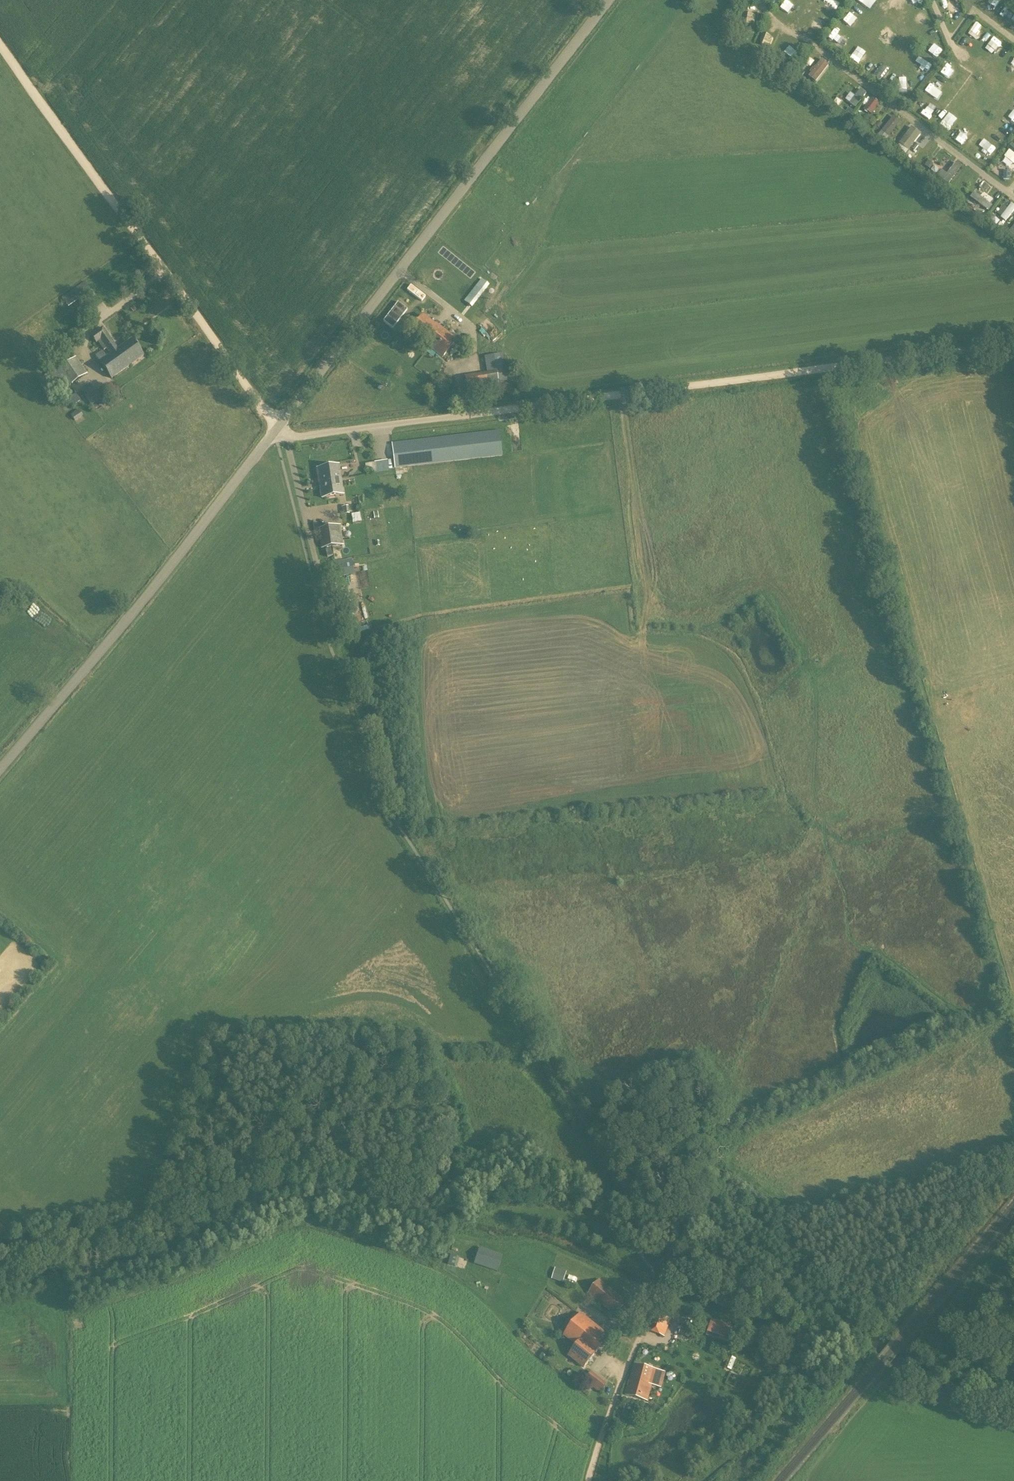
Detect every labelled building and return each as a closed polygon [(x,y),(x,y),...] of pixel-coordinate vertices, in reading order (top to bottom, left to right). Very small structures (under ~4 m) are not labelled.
[(832,1),(828,10),(834,13),(838,4),(832,1)] [(845,16),(853,23),(861,12),(853,6),(845,16)] [(755,25),(758,15),(746,12),(744,22),(755,25)] [(981,39),(987,30),(978,24),(972,33),(981,39)] [(760,45),(770,48),(774,37),(764,33),(760,45)] [(999,40),(993,46),(1000,52),(1006,46),(999,40)] [(793,45),(788,55),(797,59),(802,49),(793,45)] [(810,77),(818,82),(830,63),(821,58),(810,77)] [(921,70),(927,73),(932,64),(926,60),(921,70)] [(845,98),(856,107),(868,93),(862,88),(856,95),(851,91),(845,98)] [(865,107),(872,114),(882,104),(875,98),(865,107)] [(899,143),(910,151),(923,134),(912,126),(899,143)] [(1013,164),(1013,143),(1004,155),(1013,164)] [(947,163),(936,174),(947,184),(962,167),(949,155),(944,160),(947,163)] [(984,182),(976,192),(990,203),(994,197),(986,191),(990,186),(984,182)] [(989,211),(993,205),(973,192),(970,198),(989,211)] [(1008,208),(1002,205),(997,214),(1008,221),(1013,211),(1013,204),(1011,203),(1008,208)] [(508,273),(496,263),(464,301),(471,307),(487,287),(493,292),(508,273)] [(84,282),(62,298),(68,307),(91,291),(84,282)] [(429,347),(431,348),(443,332),(444,330),(436,325),(432,323),(423,315),(411,331),(430,345),(429,347)] [(95,356),(104,368),(113,361),(112,361),(121,355),(118,350),(118,349),(103,328),(92,336),(97,343),(98,342),(104,351),(107,349),(111,354),(107,357),(102,351),(95,356)] [(443,332),(431,348),(442,357),(456,340),(444,330),(443,332)] [(113,361),(104,368),(112,379),(143,356),(131,340),(118,349),(118,350),(121,355),(112,361),(113,361)] [(497,355),(485,357),(488,373),(465,377),(467,393),(488,390),(489,393),(499,392),(498,386),(506,384),(503,370),(498,371),(497,366),(499,365),(497,355)] [(75,357),(48,377),(60,393),(87,373),(75,357)] [(436,378),(443,384),(448,377),(441,371),(436,378)] [(101,399),(90,384),(81,391),(92,406),(101,399)] [(81,400),(76,393),(66,400),(71,407),(81,400)] [(71,415),(75,421),(84,415),(80,409),(71,415)] [(392,442),(394,460),(395,469),(503,456),(499,429),(392,442)] [(388,461),(376,462),(365,463),(366,472),(389,470),(388,461)] [(317,469),(322,498),(343,495),(338,465),(317,469)] [(318,529),(321,549),(343,545),(340,525),(318,529)] [(328,563),(330,578),(348,575),(355,574),(352,559),(346,560),(328,563)] [(338,603),(346,633),(356,630),(348,600),(338,603)] [(474,1264),(497,1271),(502,1255),(479,1248),(474,1264)] [(450,1255),(448,1265),(457,1266),(459,1256),(450,1255)] [(556,1268),(552,1279),(563,1283),(567,1272),(556,1268)] [(588,1293),(616,1316),(628,1302),(599,1279),(588,1293)] [(627,1306),(639,1310),(642,1300),(631,1296),(627,1306)] [(563,1335),(576,1345),(580,1340),(596,1353),(609,1336),(581,1313),(563,1335)] [(654,1313),(648,1331),(664,1336),(670,1319),(654,1313)] [(721,1336),(719,1339),(728,1342),(733,1328),(712,1321),(708,1332),(721,1336)] [(692,1328),(682,1324),(679,1334),(688,1337),(692,1328)] [(580,1340),(576,1345),(577,1346),(569,1356),(583,1368),(596,1353),(580,1340)] [(657,1370),(635,1364),(626,1395),(648,1401),(657,1370)] [(586,1388),(590,1391),(592,1388),(599,1393),(607,1383),(597,1375),(586,1388)]
